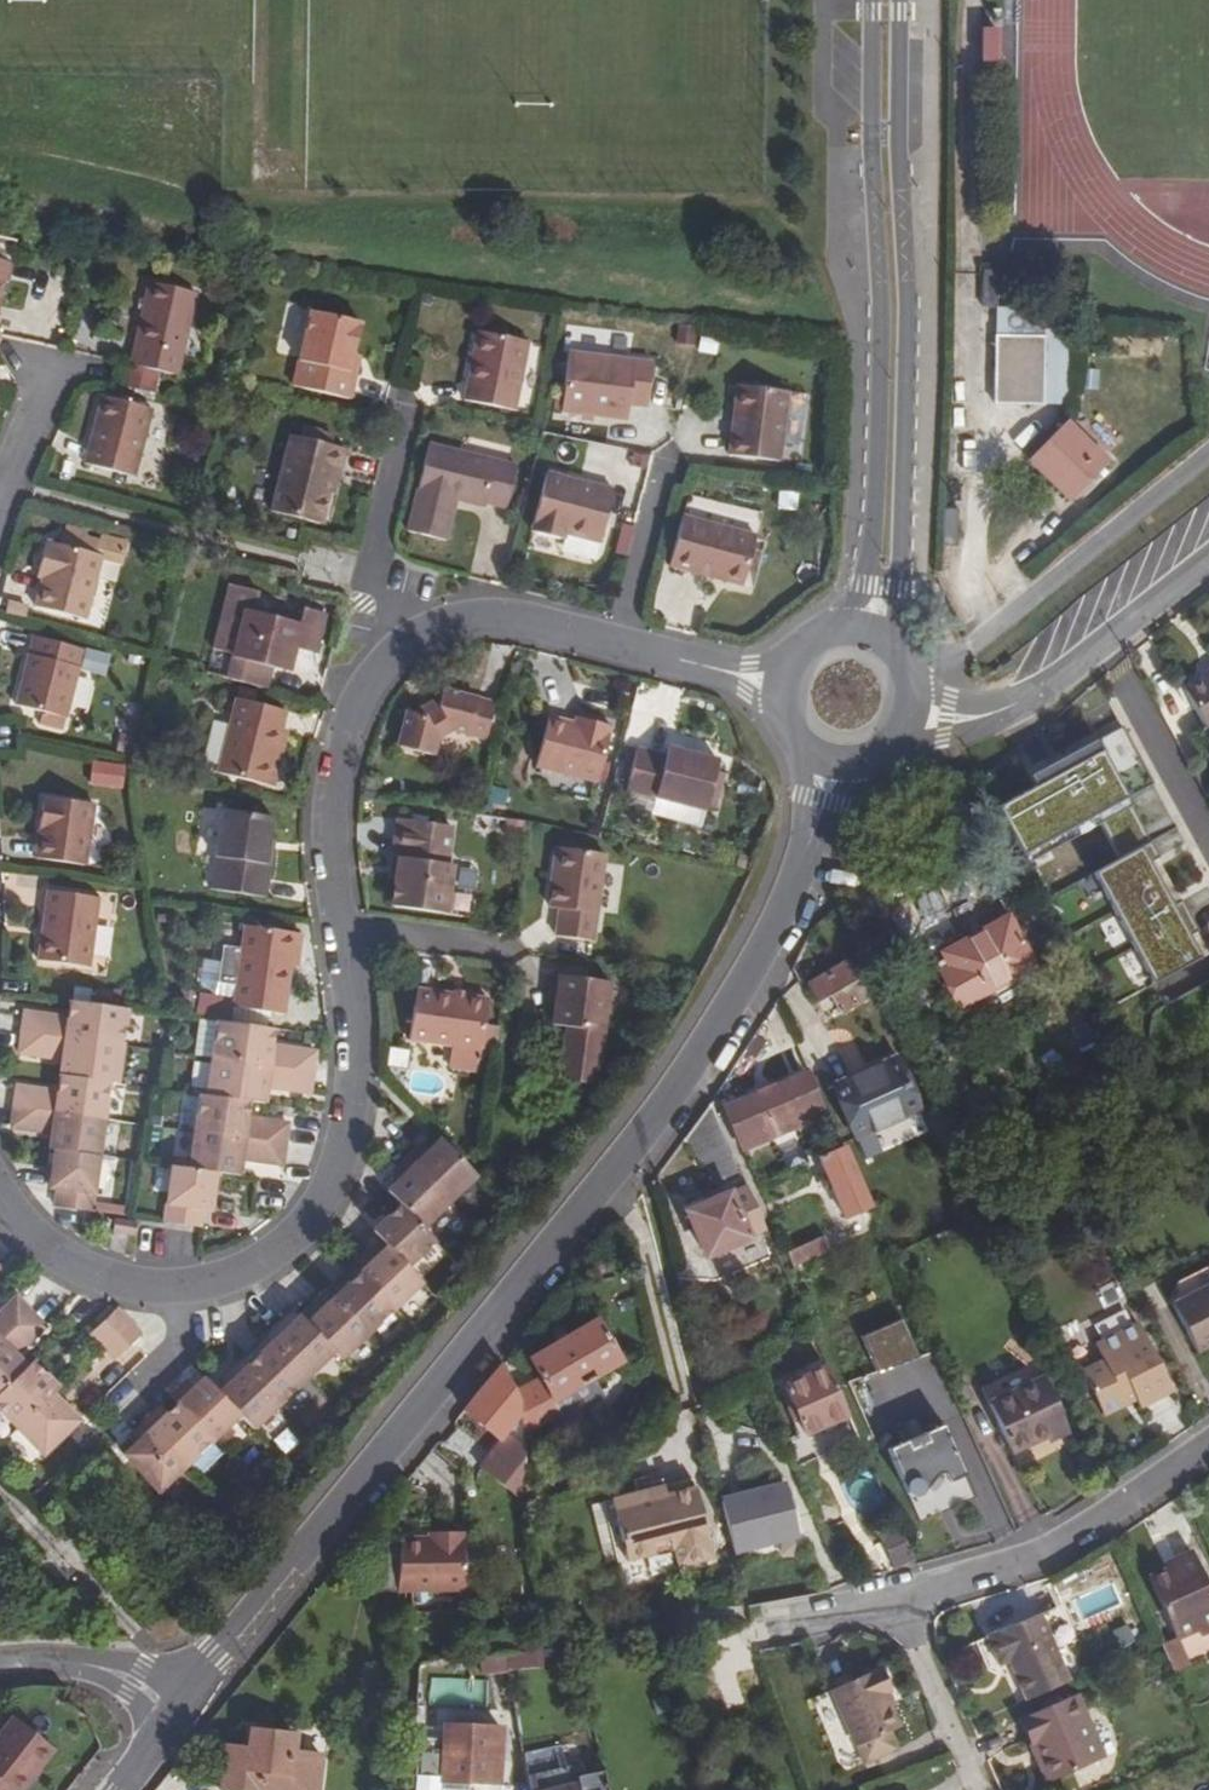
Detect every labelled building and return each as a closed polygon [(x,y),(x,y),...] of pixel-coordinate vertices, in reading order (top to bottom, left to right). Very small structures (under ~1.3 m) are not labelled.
[(995,28),(981,28),(980,62),(994,62),(995,28)] [(4,280),(6,281),(11,261),(0,259),(0,296),(4,280)] [(197,292),(149,282),(130,365),(178,375),(197,292)] [(314,294),(293,386),(349,398),(357,364),(351,363),(364,306),(314,294)] [(996,311),(995,403),(1069,404),(1070,311),(996,311)] [(529,341),(478,331),(464,400),(516,410),(529,341)] [(652,363),(568,352),(562,398),(561,412),(627,420),(628,405),(647,407),(652,363)] [(789,391),(738,385),(729,454),(780,461),(789,391)] [(152,407),(102,395),(84,463),(134,476),(152,407)] [(555,397),(554,411),(561,412),(562,398),(555,397)] [(1030,461),(1073,503),(1112,463),(1069,421),(1030,461)] [(291,435),(271,512),(321,524),(340,447),(291,435)] [(517,466),(429,444),(408,531),(446,540),(455,507),(448,506),(451,498),(456,499),(485,507),(486,503),(507,508),(517,466)] [(547,472),(531,530),(565,539),(567,533),(600,542),(613,490),(547,472)] [(455,507),(456,499),(451,498),(448,506),(455,507)] [(683,517),(670,566),(744,586),(757,536),(683,517)] [(101,556),(46,541),(39,568),(45,570),(42,578),(35,607),(85,620),(101,556)] [(233,585),(217,650),(234,654),(228,678),(269,689),(274,668),(277,656),(288,660),(292,646),(316,653),(325,613),(303,608),(299,623),(258,612),(263,593),(233,585)] [(83,649),(34,637),(16,705),(43,711),(67,717),(79,667),(83,649)] [(83,649),(79,667),(85,669),(90,651),(83,649)] [(210,674),(228,678),(234,654),(217,650),(210,674)] [(90,651),(85,669),(106,674),(110,656),(90,651)] [(277,656),(274,668),(285,670),(288,660),(277,656)] [(1204,730),(1208,727),(1208,676),(1182,692),(1204,730)] [(407,711),(398,747),(433,757),(438,739),(451,730),(486,739),(495,704),(442,690),(438,708),(424,716),(407,711)] [(286,711),(236,698),(217,772),(273,787),(279,763),(273,761),(286,711)] [(435,704),(422,712),(424,716),(438,708),(435,704)] [(67,717),(43,711),(40,723),(63,729),(67,717)] [(583,727),(548,718),(535,768),(596,783),(611,727),(592,723),(591,729),(583,727)] [(584,721),(583,727),(591,729),(592,723),(584,721)] [(219,763),(223,725),(211,724),(207,762),(219,763)] [(1040,783),(994,808),(1019,855),(1095,813),(1120,857),(1085,876),(1145,986),(1200,956),(1188,934),(1198,929),(1180,897),(1171,902),(1147,860),(1157,855),(1093,738),(1033,771),(1040,783)] [(637,748),(627,790),(706,810),(719,760),(668,747),(666,756),(637,748)] [(91,783),(124,784),(125,765),(92,763),(91,783)] [(94,804),(43,796),(35,857),(85,864),(94,804)] [(272,817),(221,809),(210,889),(266,898),(270,863),(266,863),(269,840),(272,817)] [(450,826),(398,819),(393,857),(399,859),(396,877),(392,906),(444,914),(444,912),(451,909),(453,894),(447,889),(452,865),(445,864),(450,826)] [(605,854),(559,848),(553,889),(562,891),(556,937),(594,942),(605,854)] [(399,859),(393,857),(391,876),(396,877),(399,859)] [(99,897),(47,890),(38,960),(89,967),(99,897)] [(1037,978),(1006,921),(949,951),(940,957),(948,970),(941,975),(961,1007),(983,997),(988,1005),(1037,978)] [(302,934),(245,925),(241,950),(223,948),(219,984),(236,986),(233,1007),(285,1014),(292,956),(298,957),(302,934)] [(864,995),(847,964),(808,986),(817,1002),(828,996),(838,1012),(864,995)] [(610,983),(553,975),(550,994),(556,995),(552,1025),(567,1028),(559,1081),(596,1086),(610,983)] [(487,999),(415,987),(409,1037),(481,1048),(487,999)] [(128,1009),(70,1001),(68,1018),(65,1038),(123,1046),(128,1009)] [(60,1016),(25,1011),(22,1032),(57,1037),(60,1016)] [(60,1016),(57,1037),(65,1038),(68,1018),(60,1016)] [(213,1058),(218,1021),(196,1018),(191,1055),(213,1058)] [(276,1029),(218,1021),(213,1058),(270,1067),(273,1046),(276,1029)] [(54,1057),(57,1037),(22,1032),(19,1052),(54,1057)] [(65,1038),(57,1037),(54,1057),(62,1059),(65,1038)] [(123,1046),(65,1038),(62,1059),(60,1075),(109,1082),(118,1083),(123,1046)] [(281,1046),(273,1046),(270,1067),(278,1067),(281,1046)] [(316,1051),(281,1046),(278,1067),(314,1072),(316,1051)] [(919,1108),(895,1053),(850,1074),(833,1081),(858,1135),(919,1108)] [(270,1067),(213,1058),(207,1095),(250,1101),(265,1104),(268,1087),(270,1067)] [(278,1067),(270,1067),(268,1087),(275,1088),(278,1067)] [(278,1067),(275,1088),(311,1093),(314,1072),(278,1067)] [(59,1112),(104,1119),(109,1082),(60,1075),(57,1092),(57,1094),(62,1094),(59,1112)] [(823,1117),(805,1076),(725,1112),(743,1153),(823,1117)] [(49,1091),(17,1086),(14,1107),(47,1111),(49,1091)] [(57,1092),(49,1091),(47,1111),(59,1112),(62,1094),(57,1094),(57,1092)] [(195,1131),(278,1143),(280,1124),(248,1119),(250,1101),(207,1095),(200,1094),(195,1131)] [(746,1180),(711,1105),(687,1138),(723,1190),(746,1180)] [(47,1111),(14,1107),(12,1127),(44,1131),(47,1111)] [(59,1112),(47,1111),(44,1131),(52,1133),(52,1130),(57,1131),(59,1112)] [(55,1149),(99,1156),(104,1119),(59,1112),(57,1131),(52,1130),(52,1133),(49,1149),(55,1149)] [(153,1165),(188,1166),(190,1131),(155,1129),(153,1165)] [(243,1158),(275,1162),(278,1143),(195,1131),(190,1168),(216,1172),(240,1175),(243,1158)] [(477,1175),(441,1138),(430,1149),(425,1154),(418,1147),(408,1158),(450,1201),(477,1175)] [(423,1141),(418,1147),(425,1154),(430,1149),(423,1141)] [(871,1207),(844,1147),(821,1158),(828,1175),(822,1178),(827,1187),(833,1185),(848,1219),(871,1207)] [(99,1156),(55,1149),(50,1188),(58,1188),(55,1207),(66,1208),(91,1212),(99,1156)] [(450,1201),(408,1158),(397,1168),(404,1175),(399,1180),(388,1191),(401,1205),(423,1228),(450,1201)] [(172,1166),(164,1222),(200,1227),(203,1209),(211,1210),(216,1172),(190,1168),(172,1166)] [(397,1168),(392,1174),(399,1180),(404,1175),(397,1168)] [(724,1199),(720,1190),(708,1196),(710,1205),(724,1199)] [(747,1240),(728,1198),(724,1199),(710,1205),(688,1214),(707,1256),(747,1240)] [(381,1239),(408,1267),(435,1240),(423,1228),(401,1205),(388,1218),(391,1221),(377,1235),(381,1239)] [(391,1221),(388,1218),(373,1231),(377,1235),(391,1221)] [(136,1223),(115,1219),(113,1231),(134,1235),(136,1223)] [(408,1267),(381,1239),(300,1316),(335,1352),(342,1360),(423,1282),(408,1267)] [(824,1243),(791,1259),(795,1267),(828,1252),(824,1243)] [(1173,1310),(1197,1357),(1208,1351),(1208,1292),(1173,1310)] [(17,1297),(0,1313),(0,1328),(7,1335),(31,1311),(17,1297)] [(129,1321),(116,1308),(90,1333),(103,1346),(129,1321)] [(300,1316),(292,1308),(212,1385),(240,1415),(254,1429),(335,1352),(300,1316)] [(46,1326),(31,1311),(7,1335),(22,1350),(46,1326)] [(564,1419),(604,1397),(593,1378),(623,1361),(598,1318),(530,1361),(541,1378),(515,1395),(520,1406),(520,1418),(521,1438),(561,1415),(564,1419)] [(904,1320),(863,1336),(877,1372),(918,1355),(904,1320)] [(142,1334),(129,1321),(103,1346),(115,1360),(142,1334)] [(1138,1329),(1095,1350),(1102,1366),(1081,1377),(1103,1422),(1122,1412),(1119,1406),(1133,1399),(1136,1406),(1140,1414),(1172,1397),(1138,1329)] [(7,1335),(0,1341),(0,1346),(10,1356),(14,1353),(16,1355),(22,1350),(7,1335)] [(27,1367),(16,1355),(14,1353),(10,1356),(0,1346),(0,1392),(27,1367)] [(33,1361),(27,1367),(0,1392),(0,1410),(17,1428),(49,1397),(53,1394),(59,1388),(50,1380),(45,1384),(41,1379),(46,1375),(33,1361)] [(1066,1430),(1037,1364),(983,1388),(1013,1454),(1048,1439),(1066,1430)] [(515,1395),(500,1367),(464,1410),(503,1442),(523,1457),(520,1418),(520,1406),(515,1395)] [(852,1418),(830,1369),(788,1386),(809,1436),(852,1418)] [(46,1375),(41,1379),(45,1384),(50,1380),(46,1375)] [(177,1403),(213,1440),(240,1415),(212,1385),(205,1377),(193,1388),(188,1393),(181,1386),(171,1396),(177,1403)] [(187,1381),(181,1386),(188,1393),(193,1388),(187,1381)] [(66,1407),(53,1394),(49,1397),(62,1411),(66,1407)] [(62,1411),(49,1397),(17,1428),(43,1456),(79,1421),(66,1407),(62,1411)] [(914,1415),(905,1399),(887,1408),(895,1425),(876,1434),(880,1442),(937,1413),(933,1405),(914,1415)] [(1133,1399),(1119,1406),(1122,1412),(1136,1406),(1133,1399)] [(144,1422),(187,1466),(213,1440),(177,1403),(167,1413),(161,1418),(154,1412),(144,1422)] [(160,1406),(154,1412),(161,1418),(167,1413),(160,1406)] [(963,1465),(937,1413),(880,1442),(900,1484),(901,1486),(904,1489),(907,1491),(912,1490),(918,1487),(922,1480),(933,1467),(937,1465),(945,1469),(946,1473),(963,1465)] [(187,1466),(144,1422),(134,1432),(140,1439),(135,1444),(124,1455),(160,1492),(187,1466)] [(1068,1435),(1066,1430),(1048,1439),(1050,1444),(1068,1435)] [(134,1432),(128,1437),(135,1444),(140,1439),(134,1432)] [(503,1442),(483,1468),(526,1502),(523,1457),(503,1442)] [(692,1480),(662,1488),(664,1497),(694,1489),(692,1480)] [(783,1483),(719,1498),(734,1554),(741,1551),(741,1545),(794,1532),(783,1483)] [(662,1488),(643,1493),(645,1501),(664,1497),(662,1488)] [(643,1493),(607,1502),(623,1563),(671,1551),(681,1549),(686,1566),(712,1559),(694,1489),(664,1497),(645,1501),(643,1493)] [(607,1502),(599,1504),(614,1566),(623,1563),(607,1502)] [(915,1558),(900,1524),(880,1534),(895,1567),(915,1558)] [(465,1579),(464,1533),(439,1532),(440,1538),(428,1538),(400,1538),(401,1581),(465,1579)] [(400,1552),(400,1542),(377,1541),(375,1564),(399,1567),(400,1552)] [(681,1549),(671,1551),(675,1569),(686,1566),(681,1549)] [(1146,1577),(1174,1637),(1195,1627),(1197,1633),(1208,1627),(1208,1593),(1189,1550),(1170,1559),(1173,1564),(1163,1569),(1146,1577)] [(1170,1559),(1161,1563),(1163,1569),(1173,1564),(1170,1559)] [(1069,1681),(1038,1615),(987,1638),(1000,1665),(1009,1661),(1028,1701),(1069,1681)] [(1185,1664),(1174,1637),(1158,1643),(1170,1671),(1185,1664)] [(500,1657),(484,1658),(486,1667),(501,1665),(500,1657)] [(880,1668),(832,1689),(857,1747),(899,1728),(884,1693),(889,1690),(880,1668)] [(1077,1694),(1027,1717),(1044,1754),(1038,1757),(1050,1783),(1098,1761),(1084,1728),(1091,1725),(1077,1694)] [(0,1739),(0,1789),(27,1789),(59,1750),(17,1717),(0,1739)] [(1106,1758),(1091,1725),(1084,1728),(1098,1761),(1106,1758)] [(500,1730),(418,1727),(416,1768),(442,1769),(441,1780),(465,1781),(493,1783),(494,1761),(498,1762),(500,1730)] [(251,1728),(247,1745),(226,1744),(220,1787),(246,1789),(316,1789),(320,1754),(292,1749),(293,1734),(251,1728)] [(596,1752),(523,1772),(526,1789),(591,1789),(584,1769),(599,1764),(596,1752)] [(599,1764),(584,1769),(591,1789),(605,1789),(599,1764)]
